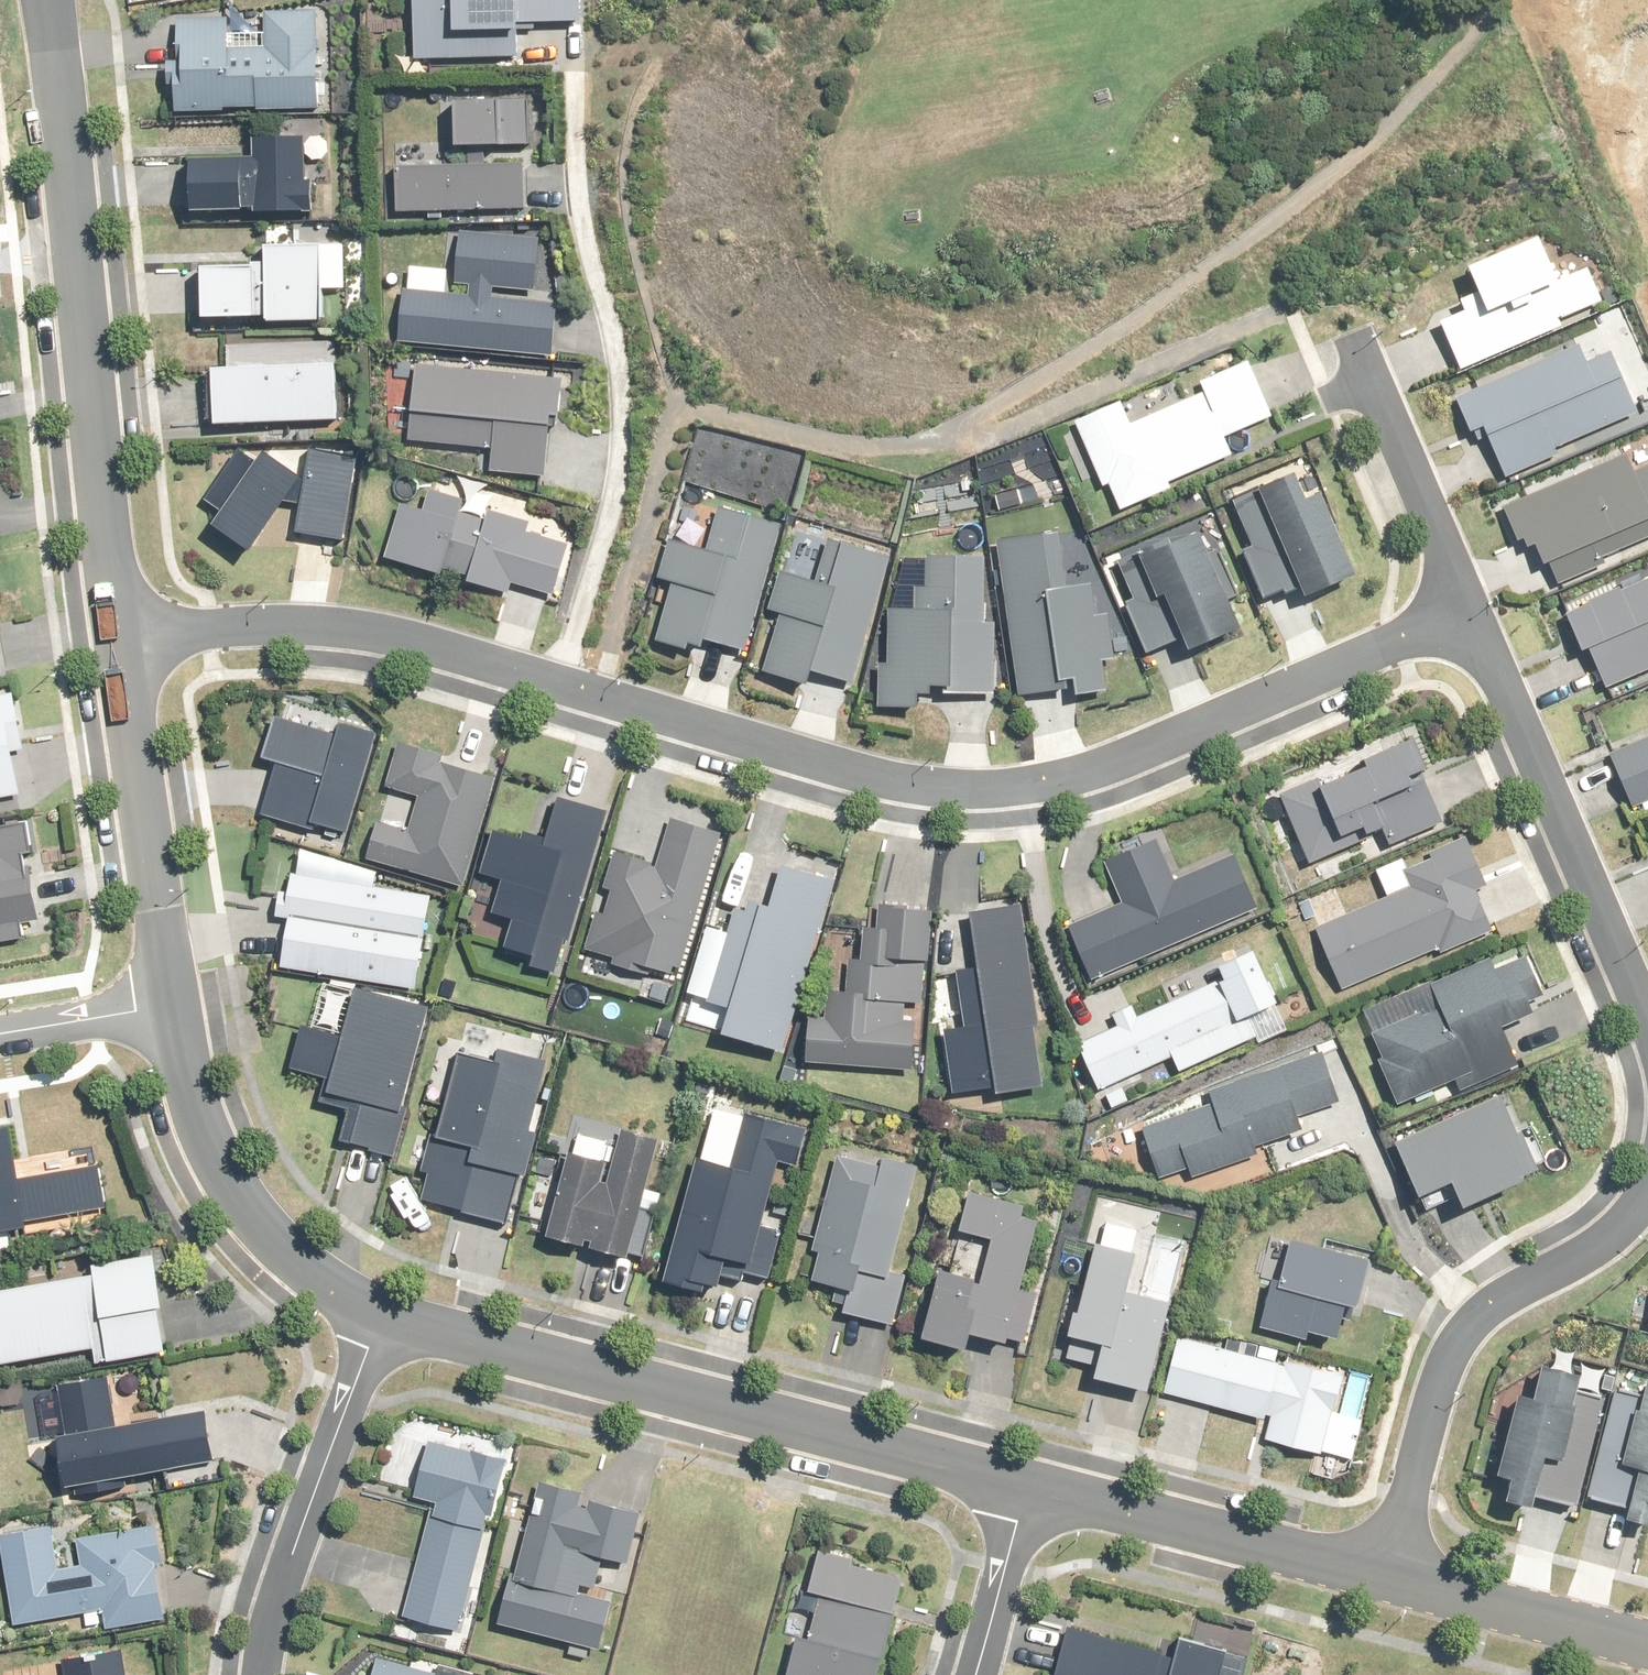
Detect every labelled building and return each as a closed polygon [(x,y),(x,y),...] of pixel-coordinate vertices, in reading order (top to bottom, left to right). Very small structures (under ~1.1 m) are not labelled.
[(580,0),(415,0),(417,64),(519,61),(518,25),(581,23),(580,0)] [(321,112),(321,13),(266,13),(266,48),(228,49),(228,20),(178,20),(178,113),(321,112)] [(524,211),(523,102),(457,103),(458,166),(398,167),(398,213),(524,211)] [(329,214),(330,136),(257,136),(257,160),(193,159),(193,213),(329,214)] [(540,239),(462,233),(456,296),(406,292),(401,345),(553,357),(557,306),(494,300),(495,288),(536,292),(540,239)] [(1560,284),(1541,239),(1469,269),(1480,294),(1462,302),(1466,313),(1441,323),(1462,372),(1565,328),(1562,321),(1603,303),(1589,271),(1560,284)] [(202,267),(202,322),(267,322),(267,324),(317,324),(317,292),(346,291),(346,245),(267,246),(267,267),(202,267)] [(1587,365),(1579,348),(1458,400),(1473,432),(1485,427),(1507,478),(1558,456),(1556,451),(1637,416),(1611,355),(1587,365)] [(1274,418),(1250,363),(1201,383),(1206,394),(1132,426),(1122,404),(1077,423),(1104,488),(1110,485),(1122,512),(1172,491),(1169,484),(1233,456),(1226,439),(1274,418)] [(339,421),(338,366),(215,370),(217,425),(339,421)] [(558,380),(418,366),(410,442),(494,451),(492,472),(548,478),(558,380)] [(1504,502),(1531,569),(1549,562),(1559,586),(1609,566),(1647,551),(1647,445),(1504,502)] [(216,526),(251,551),(284,504),(302,477),(266,456),(259,466),(240,453),(203,507),(221,520),(216,526)] [(357,465),(314,457),(301,534),(344,542),(357,465)] [(1354,579),(1308,468),(1234,499),(1253,545),(1243,549),(1264,600),(1300,585),(1306,599),(1354,579)] [(470,584),(488,521),(465,514),(468,501),(434,490),(426,515),(399,507),(384,557),(446,576),(447,573),(470,580),(469,584),(470,584)] [(781,527),(721,510),(709,554),(670,543),(657,591),(670,595),(657,641),(701,653),(704,641),(747,653),(781,527)] [(488,521),(470,584),(509,596),(512,584),(553,597),(568,547),(525,534),(527,526),(490,514),(488,521)] [(1241,630),(1204,535),(1142,560),(1155,594),(1127,605),(1148,657),(1185,643),(1188,650),(1241,630)] [(1052,573),(1047,539),(999,546),(1021,697),(1077,689),(1078,695),(1107,691),(1093,587),(1067,590),(1064,572),(1052,573)] [(890,560),(826,542),(814,583),(783,575),(772,613),(779,615),(763,673),(809,686),(812,673),(854,684),(890,560)] [(986,623),(986,561),(927,561),(927,587),(917,587),(917,613),(889,613),(889,664),(880,664),(881,709),(920,709),(920,697),(996,696),(995,623),(986,623)] [(1568,614),(1583,651),(1589,648),(1606,689),(1647,671),(1647,581),(1568,614)] [(21,796),(12,748),(23,746),(14,695),(0,698),(0,799),(21,796)] [(375,735),(337,725),(334,736),(275,720),(257,788),(267,791),(260,818),(270,820),(266,838),(343,858),(375,735)] [(1611,754),(1633,808),(1647,802),(1647,739),(1611,754)] [(1428,771),(1416,743),(1368,762),(1371,768),(1285,803),(1311,864),(1344,850),(1340,841),(1382,823),(1391,845),(1443,824),(1422,774),(1428,771)] [(496,778),(400,750),(388,789),(420,798),(409,833),(379,824),(368,860),(463,888),(496,778)] [(608,814),(561,799),(546,848),(495,832),(482,874),(503,881),(493,913),(514,919),(502,957),(558,974),(608,814)] [(724,836),(673,821),(659,866),(617,853),(586,954),(679,982),(724,836)] [(24,830),(0,833),(0,944),(16,942),(14,924),(36,921),(24,830)] [(1183,880),(1165,838),(1107,862),(1126,905),(1070,928),(1093,981),(1261,910),(1238,856),(1183,880)] [(1483,881),(1467,842),(1401,868),(1411,893),(1319,928),(1343,990),(1496,931),(1477,883),(1483,881)] [(837,881),(785,865),(771,912),(739,903),(709,1001),(694,996),(686,1023),(784,1053),(837,881)] [(291,874),(288,891),(282,890),(277,918),(283,920),(290,921),(282,969),(324,976),(418,990),(434,898),(291,874)] [(1045,1089),(1026,907),(972,913),(979,974),(956,976),(962,1030),(944,1032),(951,1099),(1045,1089)] [(931,912),(881,909),(879,929),(865,928),(863,960),(850,960),(848,994),(830,993),(828,1019),(811,1018),(808,1064),(920,1072),(931,912)] [(1278,1005),(1255,951),(1209,970),(1214,983),(1135,1017),(1128,1002),(1104,1012),(1111,1029),(1079,1043),(1099,1091),(1174,1058),(1180,1072),(1258,1039),(1249,1017),(1278,1005)] [(1432,985),(1441,1009),(1371,1035),(1397,1106),(1436,1092),(1438,1097),(1518,1067),(1503,1028),(1534,1017),(1527,999),(1541,994),(1524,951),(1432,985)] [(417,999),(322,985),(315,1030),(303,1028),(296,1073),(332,1079),(329,1095),(349,1098),(342,1144),(399,1153),(424,1001),(417,999)] [(501,1033),(467,1024),(423,1202),(511,1223),(550,1065),(497,1052),(501,1033)] [(1340,1103),(1321,1055),(1206,1099),(1209,1106),(1143,1131),(1163,1181),(1189,1171),(1193,1180),(1258,1155),(1255,1148),(1302,1130),(1298,1119),(1340,1103)] [(1534,1173),(1500,1100),(1398,1147),(1421,1197),(1454,1182),(1465,1205),(1534,1173)] [(758,1278),(791,1141),(805,1145),(808,1132),(718,1107),(703,1161),(697,1159),(665,1281),(718,1295),(725,1269),(758,1278)] [(11,1128),(0,1130),(0,1232),(105,1209),(96,1165),(48,1175),(44,1156),(18,1162),(11,1128)] [(661,1144),(622,1133),(612,1166),(570,1155),(547,1235),(638,1261),(644,1238),(636,1236),(661,1144)] [(883,1165),(817,1148),(810,1177),(830,1182),(807,1278),(850,1289),(844,1312),(893,1325),(905,1278),(891,1274),(918,1169),(884,1160),(883,1165)] [(1042,1213),(971,1195),(951,1273),(943,1271),(925,1339),(968,1350),(972,1334),(1024,1348),(1037,1297),(1021,1293),(1042,1213)] [(1273,1276),(1261,1333),(1306,1343),(1309,1330),(1343,1338),(1348,1317),(1358,1319),(1371,1258),(1291,1241),(1282,1278),(1273,1276)] [(1147,1261),(1099,1247),(1073,1337),(1105,1346),(1096,1377),(1147,1391),(1171,1305),(1137,1295),(1147,1261)] [(155,1258),(95,1268),(97,1277),(0,1293),(0,1365),(98,1349),(100,1364),(170,1352),(155,1258)] [(1346,1378),(1179,1339),(1166,1396),(1271,1421),(1267,1441),(1352,1461),(1362,1420),(1337,1414),(1346,1378)] [(1581,1497),(1610,1397),(1596,1393),(1599,1383),(1543,1367),(1537,1388),(1519,1403),(1498,1475),(1513,1479),(1507,1499),(1532,1507),(1535,1496),(1578,1508),(1581,1497)] [(117,1428),(110,1379),(56,1386),(70,1486),(213,1465),(206,1416),(117,1428)] [(1589,1499),(1628,1511),(1626,1518),(1647,1525),(1647,1384),(1641,1406),(1618,1399),(1589,1499)] [(509,1459),(433,1437),(415,1498),(435,1504),(403,1616),(458,1632),(509,1459)] [(643,1517),(541,1487),(501,1623),(599,1652),(614,1601),(580,1591),(591,1554),(628,1565),(643,1517)] [(169,1620),(155,1529),(80,1540),(84,1568),(57,1572),(51,1529),(2,1536),(15,1625),(85,1614),(87,1632),(169,1620)] [(822,1552),(809,1595),(821,1599),(808,1639),(800,1637),(788,1674),(880,1674),(910,1579),(822,1552)] [(1071,1628),(1057,1674),(1246,1674),(1250,1662),(1177,1640),(1172,1657),(1071,1628)] [(138,1653),(65,1662),(66,1674),(140,1674),(138,1653)] [(379,1660),(375,1674),(435,1674),(379,1660)]
